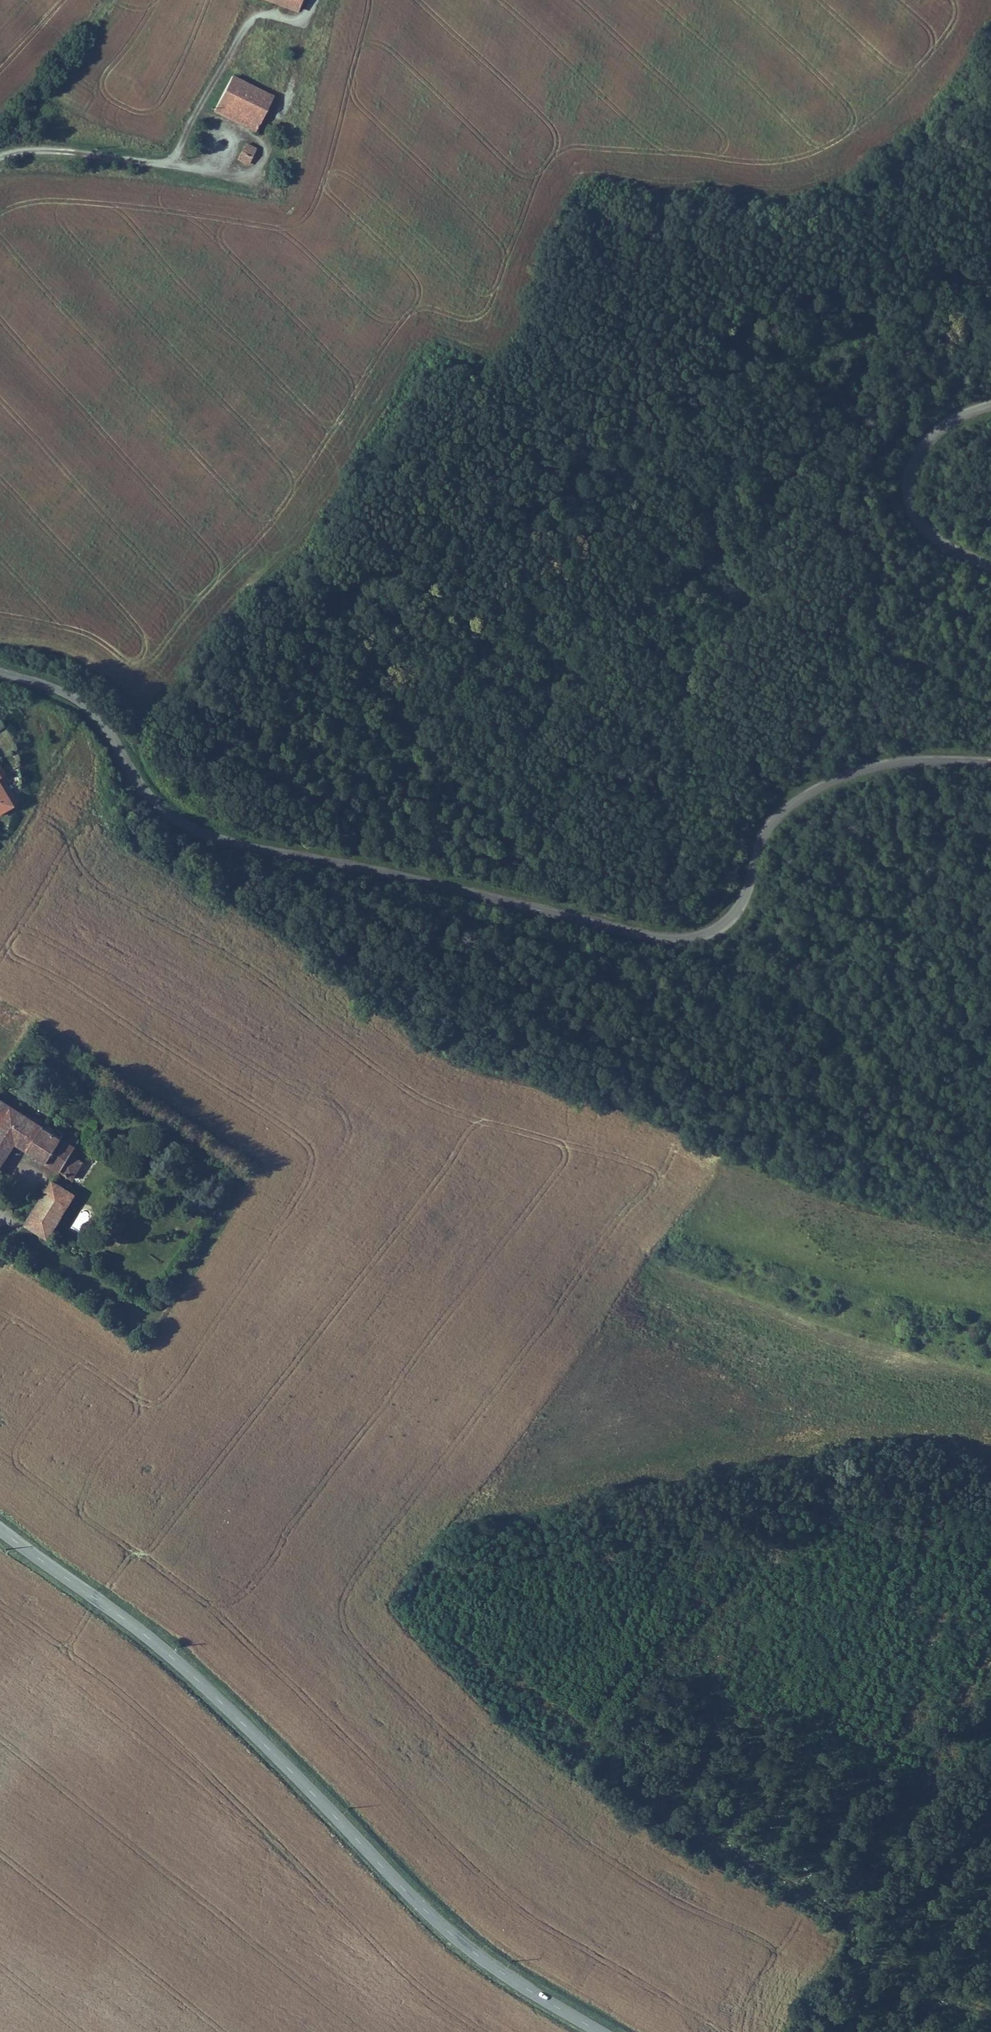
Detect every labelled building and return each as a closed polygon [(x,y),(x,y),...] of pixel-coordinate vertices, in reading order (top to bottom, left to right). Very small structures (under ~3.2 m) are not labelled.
[(270,3),(296,13),(301,0),(271,0),(270,3)] [(274,97),(230,75),(212,112),(256,133),(274,97)] [(248,165),(256,150),(245,144),(237,159),(248,165)] [(17,809),(2,783),(0,783),(0,818),(17,809)] [(12,1110),(0,1103),(0,1129),(12,1110)] [(12,1157),(17,1149),(32,1158),(47,1132),(12,1110),(0,1129),(0,1149),(12,1157)] [(47,1132),(32,1158),(76,1185),(85,1170),(72,1162),(81,1147),(72,1141),(69,1146),(47,1132)] [(5,1167),(12,1157),(0,1149),(0,1164),(5,1167)] [(53,1177),(25,1222),(49,1236),(76,1192),(53,1177)]
